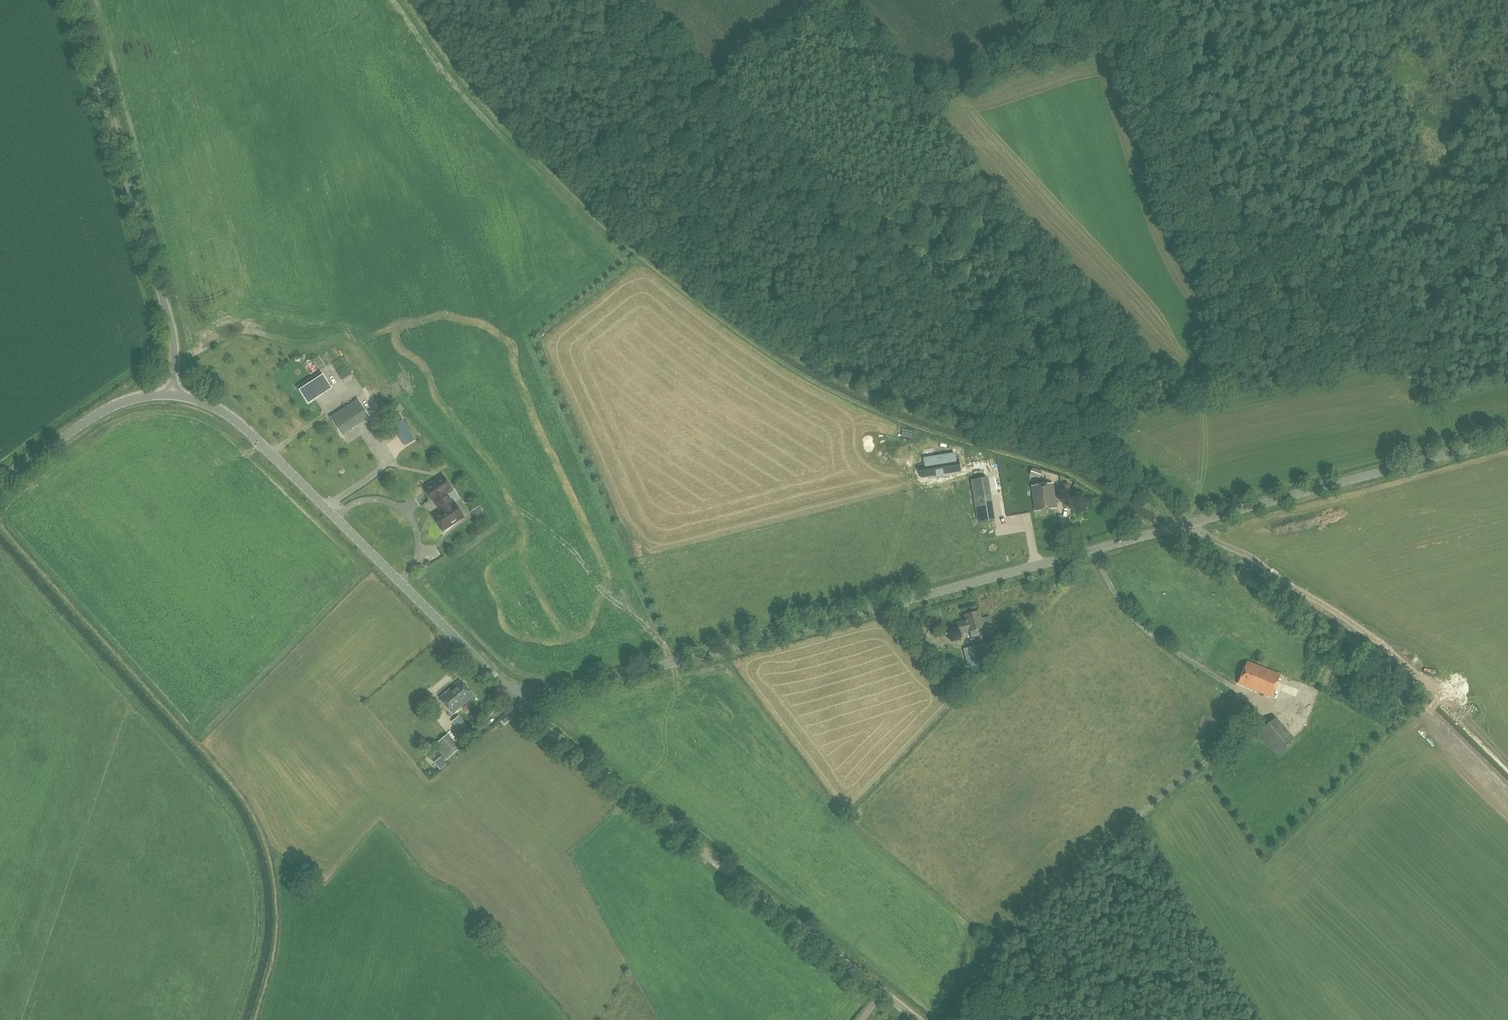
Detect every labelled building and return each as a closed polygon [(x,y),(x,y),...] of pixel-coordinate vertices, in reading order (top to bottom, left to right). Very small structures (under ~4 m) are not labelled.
[(318,372),(296,386),(306,402),(328,387),(318,372)] [(330,417),(343,435),(370,417),(358,398),(330,417)] [(391,413),(387,416),(391,423),(401,417),(398,411),(392,415),(391,413)] [(398,423),(403,436),(412,432),(407,420),(398,423)] [(930,462),(933,478),(965,473),(963,457),(930,462)] [(453,490),(444,476),(425,488),(434,502),(435,501),(442,511),(434,516),(443,530),(464,517),(455,503),(453,504),(446,494),(453,490)] [(972,482),(975,498),(991,495),(988,479),(972,482)] [(1036,511),(1056,508),(1053,483),(1032,486),(1036,511)] [(979,521),(995,518),(991,495),(975,498),(979,521)] [(971,631),(971,632),(972,637),(981,635),(979,629),(986,627),(984,618),(981,619),(979,611),(966,615),(967,620),(957,623),(960,634),(970,631),(971,631)] [(986,642),(973,646),(978,665),(987,663),(985,657),(998,653),(993,636),(985,638),(986,642)] [(926,657),(931,653),(923,639),(917,641),(926,657)] [(1271,697),(1280,674),(1247,661),(1238,684),(1271,697)] [(454,713),(474,696),(460,680),(440,697),(454,713)] [(459,729),(466,723),(459,715),(452,721),(459,729)] [(1276,754),(1294,739),(1276,717),(1257,733),(1276,754)] [(1238,749),(1249,733),(1242,729),(1231,744),(1238,749)] [(447,735),(437,744),(446,755),(456,746),(447,735)] [(441,770),(448,764),(435,749),(428,755),(441,770)]
